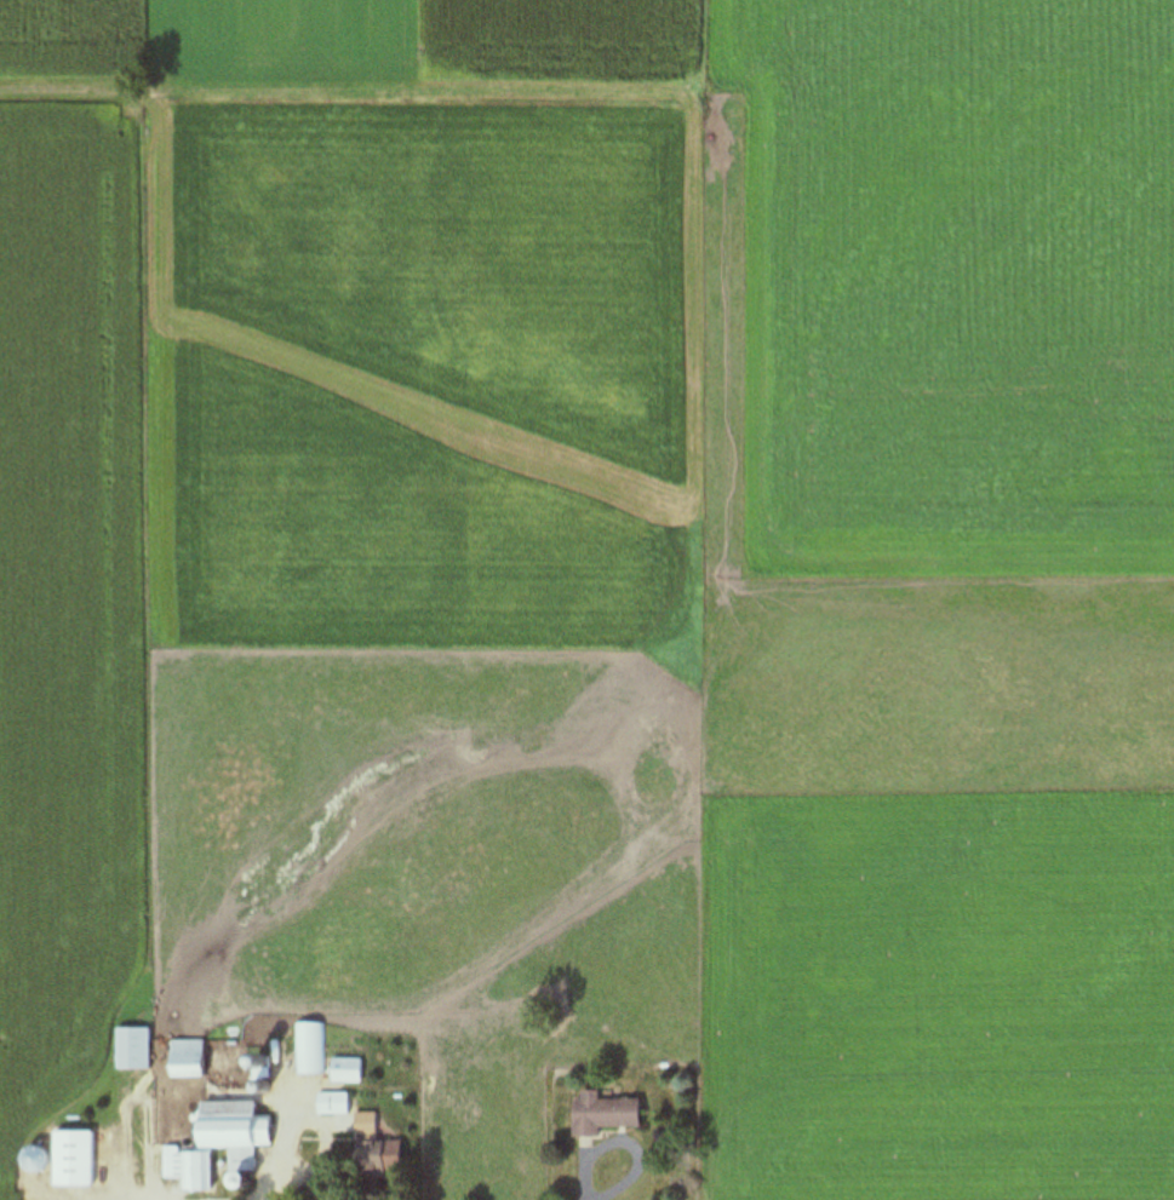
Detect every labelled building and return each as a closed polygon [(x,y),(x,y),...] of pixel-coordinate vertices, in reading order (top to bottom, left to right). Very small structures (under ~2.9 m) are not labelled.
[(325,1075),(325,1023),(297,1023),(297,1075),(325,1075)] [(114,1069),(148,1069),(148,1028),(114,1028),(114,1069)] [(168,1041),(168,1077),(203,1077),(203,1041),(168,1041)] [(330,1059),(330,1083),(362,1083),(362,1059),(330,1059)] [(596,1100),(596,1091),(579,1091),(579,1101),(569,1101),(569,1137),(598,1137),(598,1128),(638,1128),(638,1100),(596,1100)] [(316,1115),(348,1115),(348,1093),(316,1093),(316,1115)] [(270,1146),(270,1117),(254,1117),(254,1102),(195,1102),(195,1149),(163,1149),(163,1178),(183,1178),(183,1190),(209,1190),(209,1147),(270,1146)] [(377,1135),(377,1114),(354,1114),(354,1136),(377,1135)] [(51,1187),(90,1187),(90,1133),(51,1133),(51,1187)] [(388,1164),(399,1164),(399,1143),(355,1142),(354,1177),(388,1178),(388,1164)]
